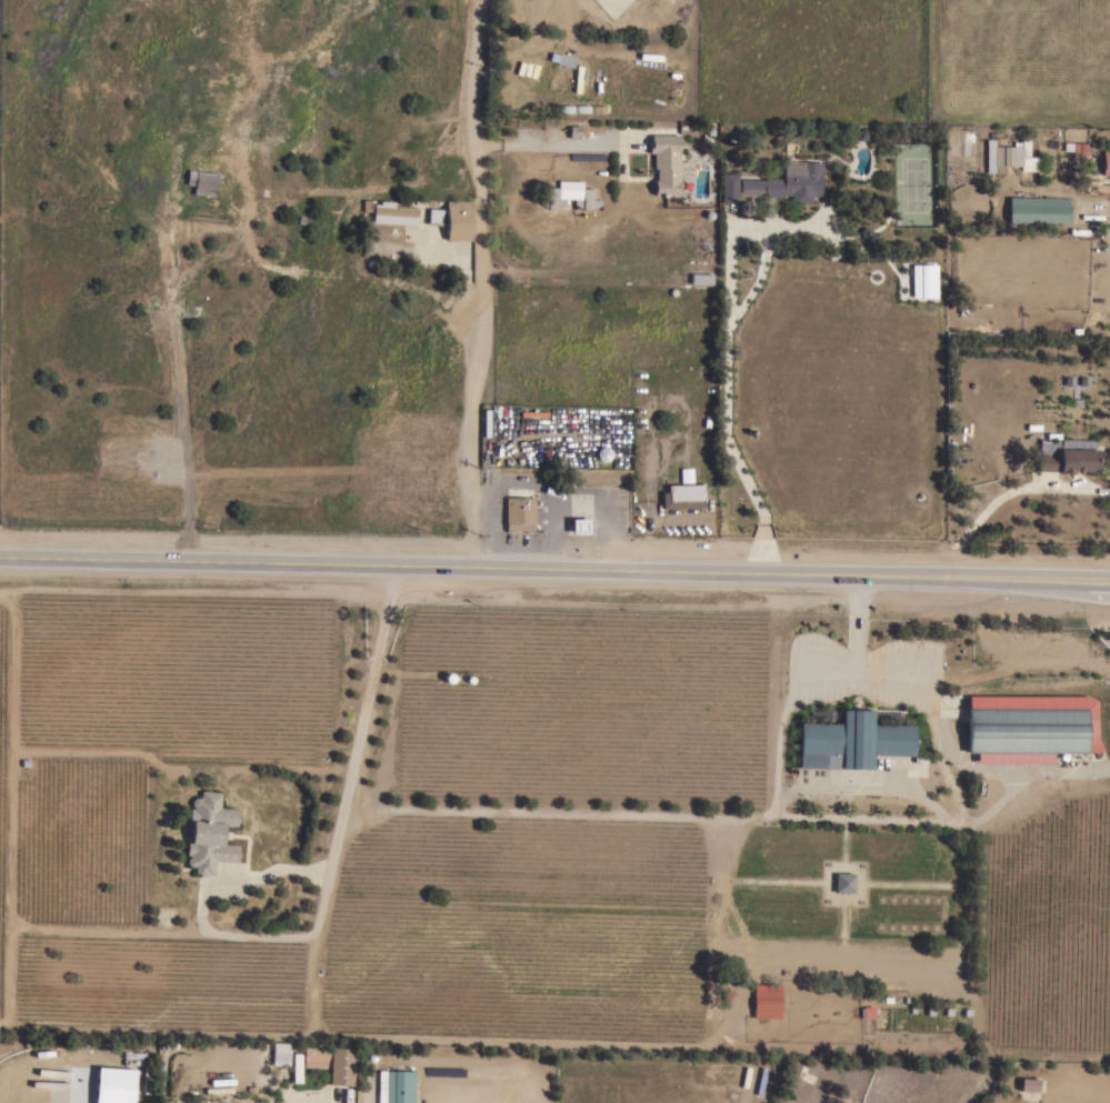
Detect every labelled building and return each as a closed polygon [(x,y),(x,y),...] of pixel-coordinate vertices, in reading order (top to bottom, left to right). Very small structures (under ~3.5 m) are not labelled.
[(574,58),(572,68),(556,63),(557,62),(548,60),(550,52),(558,54),(558,53),(574,58)] [(1077,131),(1077,139),(1060,139),(1060,130),(1077,131)] [(679,136),(678,181),(679,182),(679,188),(679,189),(679,194),(678,194),(678,197),(672,197),(672,195),(653,195),(653,181),(654,181),(656,169),(652,169),(652,153),(648,153),(648,143),(650,143),(650,136),(679,136)] [(1019,170),(1019,167),(1002,166),(1002,173),(992,173),(993,166),(992,166),(992,164),(987,164),(987,156),(992,156),(992,146),(993,146),(993,138),(1006,138),(1006,147),(1021,147),(1020,157),(1026,157),(1024,166),(1036,166),(1036,171),(1019,170)] [(1086,143),(1084,156),(1079,156),(1079,153),(1070,153),(1071,142),(1086,143)] [(1102,150),(1109,150),(1109,176),(1101,176),(1101,150),(1102,150)] [(762,178),(782,179),(782,168),(800,169),(800,162),(821,162),(821,176),(823,176),(822,185),(820,185),(820,195),(779,195),(779,198),(762,197),(762,178)] [(191,194),(192,187),(184,185),(187,169),(219,174),(223,176),(222,183),(218,182),(218,183),(213,182),(212,197),(191,194)] [(720,202),(720,183),(721,183),(721,176),(721,173),(737,173),(736,203),(720,202)] [(582,181),(581,199),(556,199),(557,181),(582,181)] [(1068,198),(1067,223),(1007,221),(1007,197),(1068,198)] [(371,222),(372,203),(378,204),(379,201),(393,201),(392,205),(416,208),(414,225),(371,222)] [(444,201),(469,201),(469,241),(444,241),(444,201)] [(441,209),(440,223),(439,223),(439,225),(427,225),(428,209),(441,209)] [(1081,235),(1081,244),(1064,244),(1064,235),(1081,235)] [(936,270),(936,298),(922,298),(922,297),(911,297),(910,271),(936,270)] [(712,275),(691,275),(691,286),(711,286),(712,275)] [(1096,450),(1096,471),(1071,470),(1071,473),(1057,472),(1057,471),(1037,471),(1038,453),(1058,454),(1058,449),(1096,450)] [(680,484),(691,483),(691,469),(679,470),(680,484)] [(702,484),(703,508),(661,509),(660,492),(667,492),(666,485),(702,484)] [(533,498),(532,531),(503,530),(504,497),(533,498)] [(570,533),(570,519),(589,519),(589,532),(570,533)] [(968,708),(968,696),(1088,695),(1097,701),(1097,738),(1102,752),(1087,753),(1064,753),(1066,755),(1066,756),(1064,759),(1063,760),(1061,761),(1060,760),(1059,760),(1058,759),(1058,755),(1058,754),(1059,753),(1052,753),(1052,763),(976,762),(976,753),(966,753),(966,708),(968,708)] [(799,722),(841,723),(841,709),(872,710),(871,724),(913,725),(913,755),(871,754),(871,770),(840,769),(840,754),(826,754),(826,769),(798,768),(799,722)] [(237,810),(236,826),(223,825),(221,844),(237,845),(236,862),(214,861),(212,875),(204,874),(204,876),(192,875),(193,866),(188,866),(184,863),(186,860),(188,856),(188,855),(184,855),(186,841),(190,841),(190,822),(188,822),(188,809),(192,809),(192,808),(190,805),(190,801),(192,798),(199,799),(199,791),(220,792),(219,808),(237,810)] [(853,892),(834,892),(834,873),(853,873),(853,892)] [(780,1000),(779,1000),(780,1017),(752,1017),(752,999),(753,999),(753,991),(780,990),(780,1000)] [(862,1017),(859,1017),(859,1007),(861,1007),(872,1006),(872,1007),(877,1007),(877,1013),(872,1013),(873,1017),(862,1017)] [(289,1054),(290,1054),(290,1056),(288,1056),(288,1065),(271,1065),(271,1059),(270,1059),(270,1057),(271,1057),(272,1042),(289,1043),(289,1054)] [(328,1069),(302,1067),(303,1060),(302,1060),(302,1046),(352,1049),(351,1086),(327,1085),(328,1069)] [(104,1058),(104,1053),(82,1052),(81,1066),(96,1066),(96,1058),(104,1058)] [(301,1084),(300,1054),(291,1054),(291,1084),(301,1084)] [(413,1071),(413,1102),(377,1102),(378,1070),(413,1071)] [(1037,1079),(1037,1092),(1019,1091),(1020,1079),(1037,1079)]
